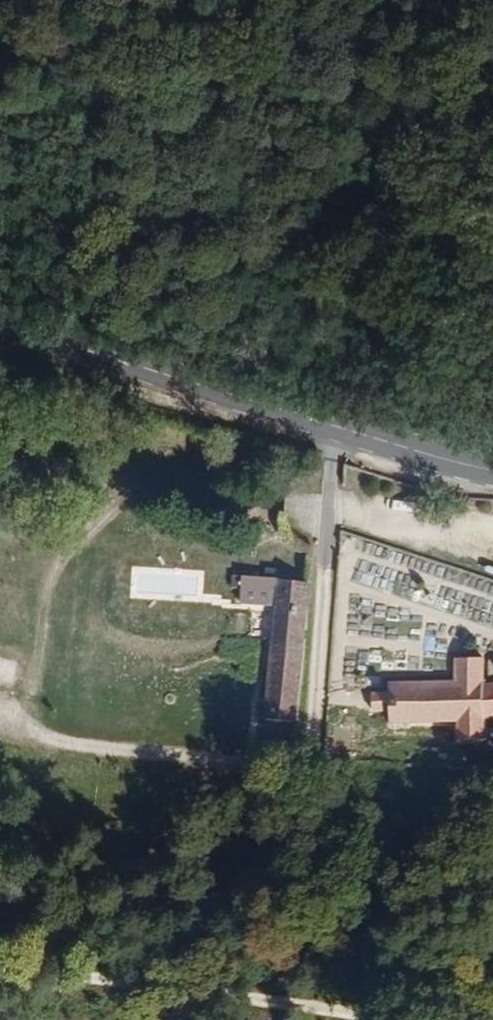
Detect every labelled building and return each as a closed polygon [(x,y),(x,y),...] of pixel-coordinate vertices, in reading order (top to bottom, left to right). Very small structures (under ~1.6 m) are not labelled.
[(301,730),(310,584),(235,576),(232,598),(274,604),(264,725),(301,730)] [(14,657),(0,654),(0,687),(8,688),(14,657)] [(489,674),(489,659),(488,658),(453,658),(453,673),(453,679),(380,680),(380,687),(380,693),(353,693),(353,715),(382,715),(382,725),(454,724),(454,739),(492,738),(492,674),(489,674)]
